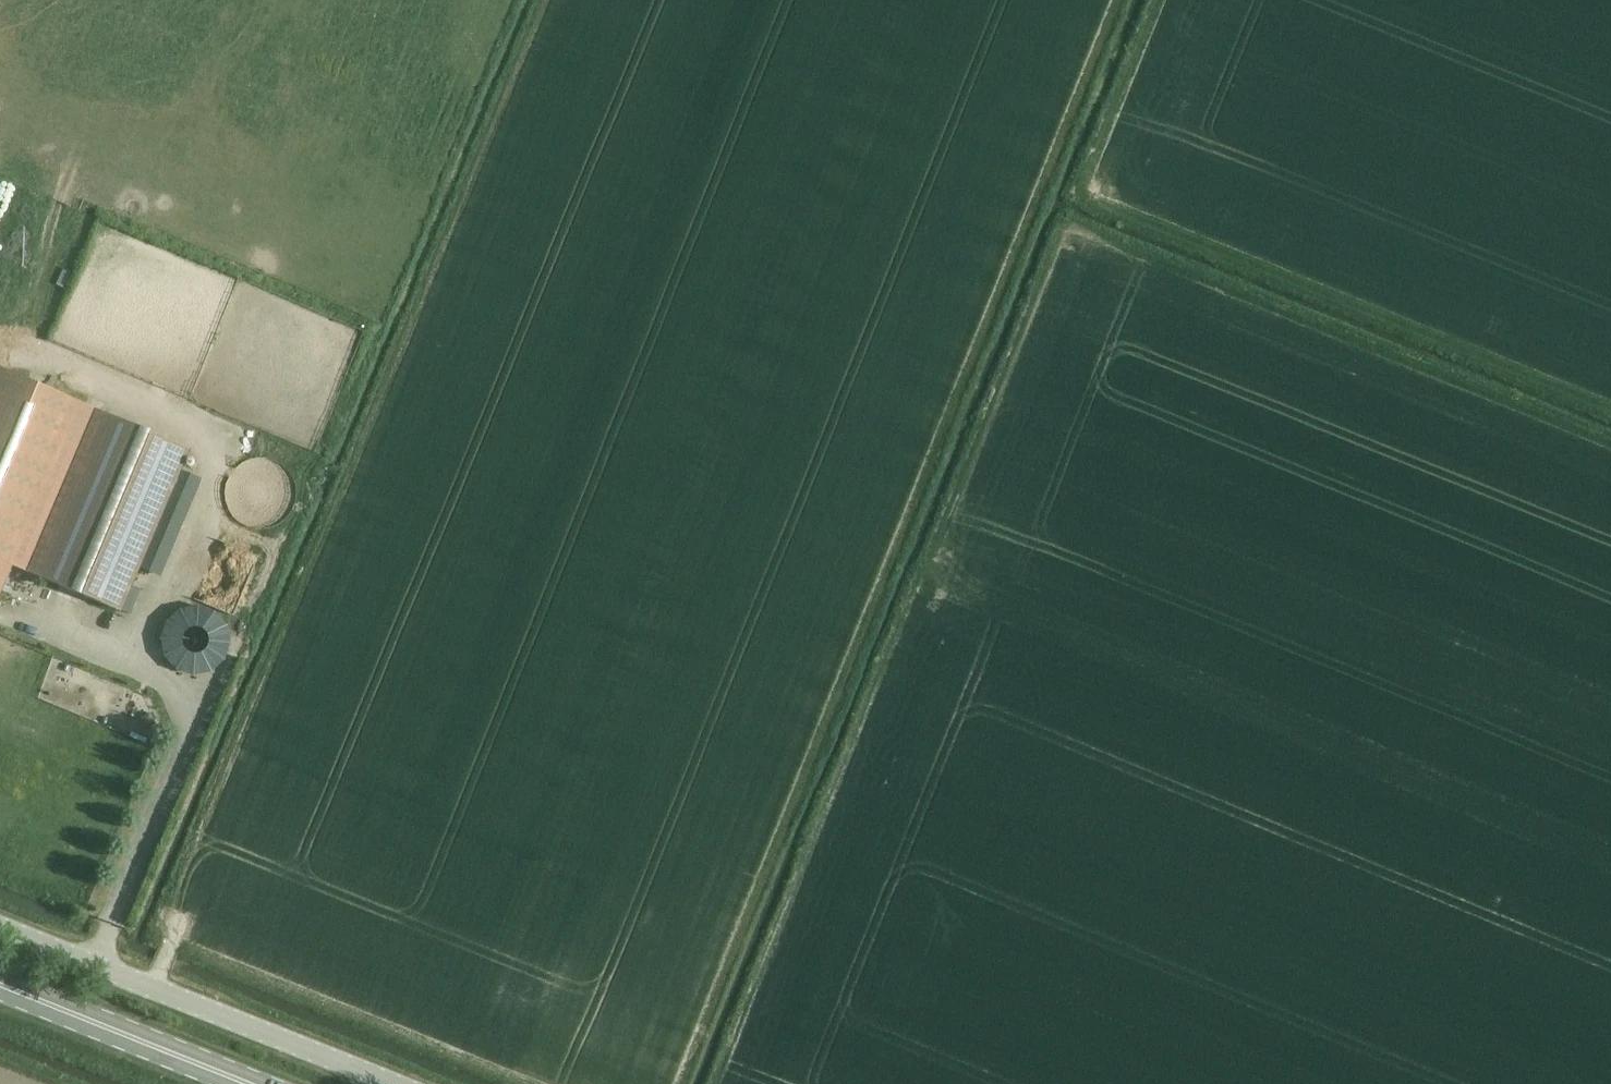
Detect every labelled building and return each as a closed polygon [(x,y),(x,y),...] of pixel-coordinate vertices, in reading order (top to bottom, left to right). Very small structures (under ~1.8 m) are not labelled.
[(12,566),(37,577),(118,610),(129,586),(145,547),(179,465),(186,447),(106,414),(0,370),(0,593),(12,566)]
